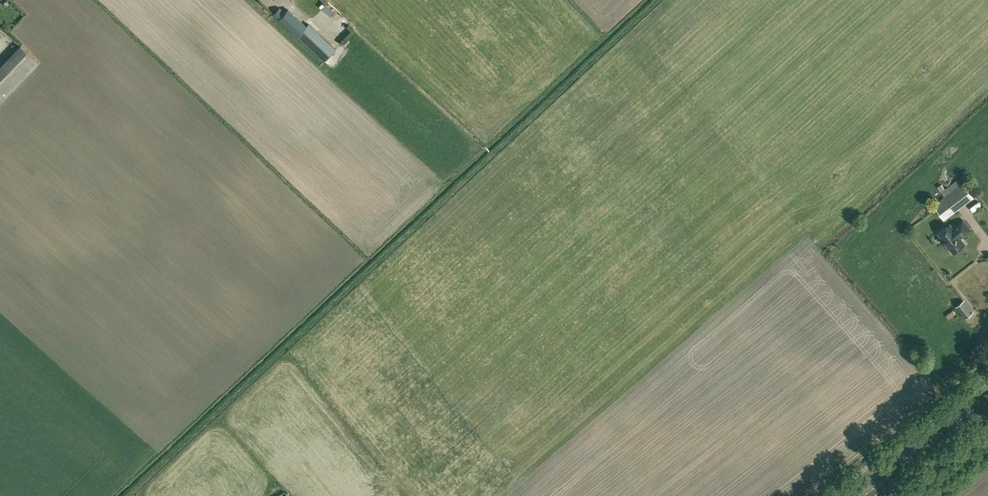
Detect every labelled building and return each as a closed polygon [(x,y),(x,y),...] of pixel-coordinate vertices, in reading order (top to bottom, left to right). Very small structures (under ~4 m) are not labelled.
[(330,15),(334,11),(326,4),(322,9),(330,15)] [(279,7),(274,13),(298,35),(307,26),(288,8),(285,12),(279,7)] [(321,35),(317,31),(318,31),(310,23),(299,35),(305,41),(304,42),(309,47),(324,61),(336,49),(321,35)] [(20,46),(0,67),(0,102),(38,62),(20,46)] [(940,201),(948,212),(954,208),(946,196),(940,201)] [(972,229),(965,218),(954,226),(952,223),(940,231),(946,239),(945,240),(950,247),(951,246),(955,251),(959,248),(961,248),(965,246),(965,243),(967,243),(962,236),(972,229)] [(972,312),(963,301),(955,307),(964,319),(972,312)]
